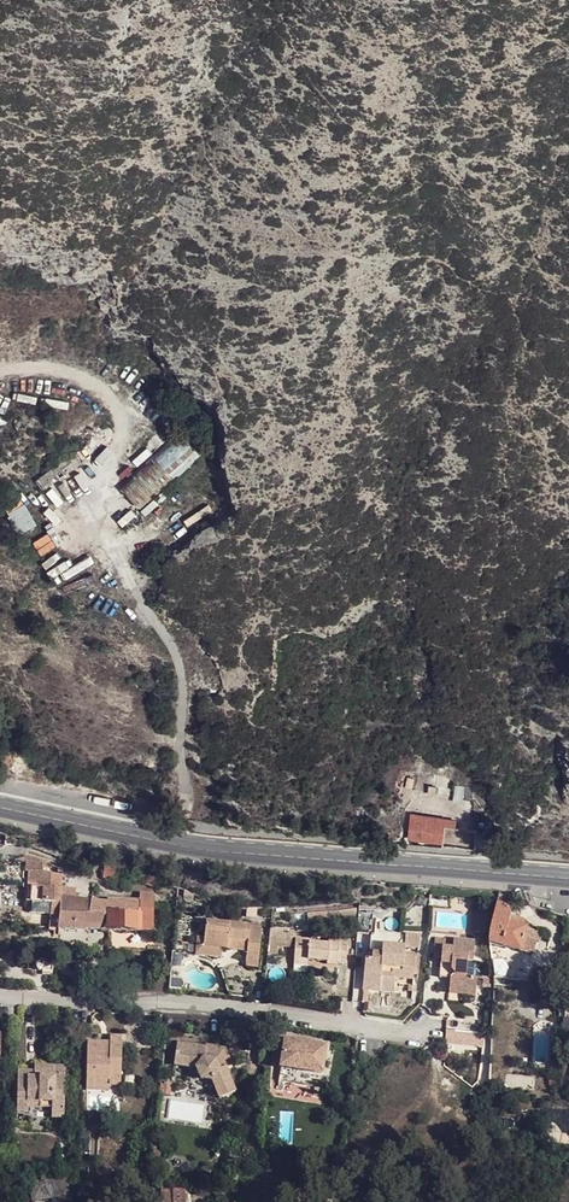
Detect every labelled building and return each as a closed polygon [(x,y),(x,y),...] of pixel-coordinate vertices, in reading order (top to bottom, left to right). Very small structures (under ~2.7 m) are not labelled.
[(121,482),(143,507),(200,455),(178,431),(121,482)] [(25,501),(8,509),(19,530),(36,522),(25,501)] [(472,783),(463,783),(465,796),(473,797),(472,783)] [(409,835),(442,838),(443,823),(455,824),(454,819),(410,814),(409,835)] [(475,848),(476,827),(455,824),(443,823),(442,838),(441,844),(475,848)] [(115,879),(116,866),(104,865),(103,877),(115,879)] [(58,928),(108,929),(109,903),(64,899),(64,875),(46,874),(38,873),(27,872),(26,902),(49,904),(49,915),(58,915),(58,928)] [(156,878),(145,875),(144,882),(154,886),(156,878)] [(108,929),(138,931),(151,931),(153,893),(139,892),(138,901),(109,900),(109,903),(108,929)] [(490,926),(488,944),(520,951),(527,927),(525,927),(508,923),(510,916),(512,909),(496,904),(490,926)] [(359,909),(339,910),(340,922),(358,921),(358,915),(359,909)] [(476,911),(475,928),(483,929),(484,912),(476,911)] [(369,933),(371,917),(358,915),(358,921),(357,931),(369,933)] [(508,923),(525,927),(525,925),(525,924),(524,923),(523,921),(522,920),(520,919),(519,919),(519,917),(510,916),(508,923)] [(249,925),(204,920),(201,947),(225,948),(225,945),(246,947),(244,958),(257,959),(260,930),(249,929),(249,925)] [(291,926),(270,926),(269,945),(290,945),(291,926)] [(527,927),(520,951),(528,952),(533,936),(540,938),(542,931),(527,927)] [(404,935),(369,933),(367,953),(371,953),(370,959),(364,958),(361,984),(378,985),(380,973),(390,974),(389,977),(412,978),(414,956),(403,955),(404,935)] [(308,938),(294,937),(292,960),(307,960),(307,954),(316,956),(315,960),(326,961),(325,964),(335,964),(336,961),(344,962),(345,942),(337,941),(338,940),(327,938),(327,944),(308,942),(308,938)] [(473,940),(433,938),(431,956),(440,957),(439,962),(440,963),(449,963),(449,968),(452,972),(448,978),(447,992),(474,994),(475,977),(464,976),(465,960),(472,960),(473,940)] [(36,957),(35,965),(37,964),(39,964),(40,967),(40,969),(50,970),(51,960),(36,957)] [(490,960),(494,978),(505,979),(509,970),(504,961),(490,960)] [(440,963),(438,977),(448,978),(452,972),(449,968),(449,963),(440,963)] [(553,980),(553,974),(535,973),(535,985),(541,985),(542,979),(553,980)] [(378,985),(361,984),(361,991),(378,992),(378,985)] [(484,1033),(445,1029),(444,1043),(483,1047),(484,1033)] [(121,1037),(109,1036),(109,1041),(109,1046),(101,1046),(101,1041),(87,1041),(85,1084),(110,1084),(110,1081),(120,1081),(121,1037)] [(206,1045),(176,1041),(173,1065),(193,1067),(199,1080),(211,1081),(217,1098),(236,1090),(226,1067),(233,1064),(225,1045),(206,1043),(206,1045)] [(325,1048),(284,1042),(280,1069),(322,1074),(325,1048)] [(53,1066),(34,1066),(34,1070),(33,1078),(17,1077),(16,1113),(27,1113),(28,1102),(51,1103),(51,1111),(64,1111),(65,1075),(53,1075),(53,1066)] [(34,1070),(17,1069),(17,1077),(33,1078),(34,1070)] [(442,1176),(432,1173),(428,1193),(438,1195),(442,1176)] [(67,1175),(25,1182),(29,1201),(51,1198),(52,1201),(72,1201),(67,1175)] [(379,1185),(372,1180),(367,1187),(374,1192),(379,1185)]
